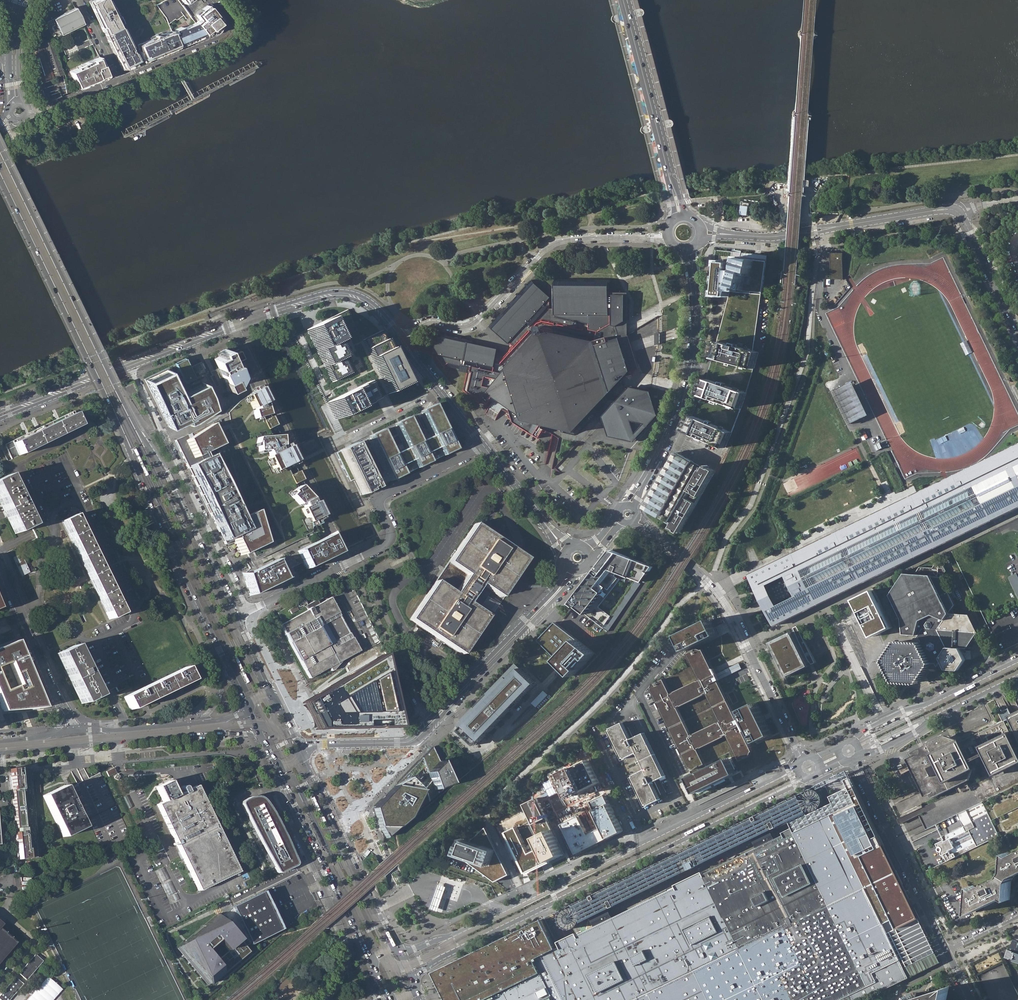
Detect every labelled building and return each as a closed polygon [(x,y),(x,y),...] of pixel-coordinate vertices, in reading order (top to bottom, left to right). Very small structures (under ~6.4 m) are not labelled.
[(109,0),(108,0),(96,0),(90,3),(105,34),(120,26),(121,26),(126,23),(123,16),(120,18),(118,19),(109,0)] [(166,18),(169,24),(175,19),(177,19),(178,19),(179,19),(185,14),(187,12),(178,0),(165,0),(156,5),(166,18)] [(195,12),(196,14),(200,19),(195,22),(196,24),(204,33),(205,35),(212,34),(213,34),(216,34),(219,31),(221,27),(222,21),(221,18),(219,13),(215,10),(209,3),(208,4),(200,10),(199,9),(195,12)] [(61,34),(83,24),(78,15),(75,7),(58,16),(56,17),(53,18),(51,19),(45,22),(52,39),(61,34)] [(173,33),(179,47),(196,39),(205,35),(204,33),(196,24),(195,22),(187,26),(183,27),(182,26),(175,29),(176,32),(173,33)] [(105,34),(111,46),(122,68),(125,69),(129,69),(133,67),(140,64),(134,51),(133,52),(133,51),(135,47),(131,44),(121,26),(120,26),(105,34)] [(144,62),(179,47),(173,33),(172,30),(163,34),(162,32),(157,34),(156,34),(155,34),(154,35),(150,37),(150,39),(138,44),(139,48),(144,62)] [(52,39),(42,43),(54,77),(64,73),(52,39)] [(104,65),(100,56),(76,66),(77,68),(70,71),(78,89),(105,77),(108,75),(108,73),(107,70),(107,68),(105,65),(104,65)] [(42,82),(38,83),(44,102),(48,101),(42,82)] [(731,292),(762,295),(767,261),(757,259),(758,255),(742,253),(738,267),(734,266),(734,258),(720,256),(715,296),(730,296),(731,292)] [(629,390),(622,383),(622,382),(621,378),(633,375),(618,327),(627,321),(627,295),(612,295),(612,280),(611,279),(556,279),(555,280),(555,309),(550,309),(551,301),(549,299),(551,297),(532,279),(532,280),(489,325),(508,343),(509,343),(512,345),(509,352),(505,357),(498,355),(499,349),(475,343),(474,341),(440,332),(439,332),(434,352),(438,353),(437,355),(445,365),(448,364),(449,366),(468,371),(464,390),(487,405),(493,396),(500,401),(509,407),(514,422),(539,438),(545,429),(552,433),(556,427),(560,428),(561,431),(574,435),(577,434),(606,403),(612,409),(606,415),(612,435),(637,440),(638,438),(637,434),(656,414),(649,394),(629,390)] [(730,296),(718,342),(753,351),(762,295),(731,292),(730,296)] [(388,393),(406,385),(390,351),(385,340),(380,331),(362,340),(347,309),(323,321),(307,329),(294,335),(326,402),(335,419),(351,411),(364,405),(378,398),(388,393)] [(759,352),(753,351),(718,342),(713,357),(686,431),(690,433),(725,448),(747,392),(755,366),(759,352)] [(245,379),(240,363),(244,361),(238,349),(228,353),(227,351),(226,349),(220,352),(222,356),(215,359),(219,367),(216,368),(228,393),(245,379)] [(184,357),(174,362),(182,380),(193,375),(188,364),(184,357)] [(185,421),(191,419),(212,406),(202,381),(179,392),(180,393),(179,394),(166,368),(144,378),(168,426),(185,418),(186,420),(185,421)] [(455,385),(459,382),(450,370),(446,373),(455,385)] [(836,389),(853,424),(869,416),(867,413),(866,413),(861,403),(862,402),(861,400),(860,400),(859,398),(860,397),(859,395),(858,395),(853,385),(854,385),(853,381),(836,389)] [(264,403),(257,389),(244,397),(250,410),(252,409),(253,410),(250,411),(252,420),(266,416),(262,403),(264,403)] [(612,435),(606,415),(604,417),(610,437),(635,442),(660,414),(654,395),(649,394),(656,414),(637,434),(638,438),(637,440),(612,435)] [(361,495),(455,449),(433,405),(335,452),(349,482),(354,479),(361,495)] [(11,459),(78,426),(72,414),(5,446),(7,450),(11,459)] [(272,416),(262,421),(266,429),(276,425),(272,416)] [(209,425),(185,440),(193,458),(219,446),(209,425)] [(279,436),(254,438),(253,443),(255,442),(256,452),(264,452),(267,456),(265,457),(272,472),(293,462),(286,447),(280,450),(279,436)] [(873,446),(876,452),(882,448),(879,443),(873,446)] [(752,577),(758,589),(759,591),(759,593),(763,600),(765,604),(775,625),(823,602),(1017,509),(1017,449),(913,500),(752,577)] [(645,509),(680,531),(714,474),(711,472),(707,470),(701,467),(690,460),(681,454),(678,452),(645,509)] [(188,470),(224,544),(233,540),(240,555),(264,544),(255,514),(244,519),(241,521),(242,521),(241,522),(210,459),(188,470)] [(298,470),(289,475),(293,484),(302,480),(303,479),(298,470)] [(6,475),(0,478),(0,503),(14,534),(30,526),(6,475)] [(309,499),(297,487),(290,492),(291,493),(288,496),(296,505),(299,504),(301,508),(298,509),(305,523),(319,516),(312,502),(310,503),(308,499),(309,499)] [(173,499),(172,499),(182,521),(183,520),(184,520),(174,498),(173,499)] [(156,507),(155,507),(165,529),(167,528),(168,528),(157,506),(156,507)] [(61,521),(109,619),(121,614),(73,515),(61,521)] [(430,633),(460,654),(486,616),(477,610),(483,600),(490,590),(499,596),(506,586),(512,577),(518,569),(525,559),(520,555),(516,553),(512,550),(487,533),(485,532),(482,530),(473,524),(444,567),(433,584),(409,619),(430,633)] [(328,535),(296,551),(305,569),(337,553),(328,535)] [(654,566),(613,550),(600,567),(571,603),(577,608),(578,607),(594,620),(604,627),(607,623),(612,616),(600,607),(621,579),(619,578),(616,575),(619,572),(643,582),(654,566)] [(12,559),(19,573),(24,570),(25,572),(28,570),(21,555),(12,559)] [(282,580),(273,561),(243,575),(250,596),(282,580)] [(908,682),(919,683),(931,663),(936,664),(940,659),(945,670),(958,670),(966,660),(960,648),(967,649),(977,632),(969,615),(953,614),(952,610),(955,605),(942,578),(946,571),(943,564),(935,564),(931,570),(926,569),(926,567),(920,567),(915,574),(906,573),(891,595),(903,619),(904,634),(919,635),(917,637),(916,637),(913,641),(915,645),(899,643),(888,661),(892,670),(893,671),(898,682),(908,682)] [(1010,576),(1017,597),(1017,573),(1010,576)] [(642,583),(636,581),(612,616),(607,623),(612,627),(642,583)] [(874,591),(855,600),(873,637),(892,628),(874,591)] [(330,596),(280,623),(310,678),(330,667),(331,670),(334,668),(338,664),(341,660),(343,660),(359,651),(330,596)] [(712,620),(680,635),(683,641),(687,649),(719,634),(714,624),(712,620)] [(595,653),(556,622),(539,640),(574,675),(595,653)] [(794,632),(770,643),(771,645),(776,656),(782,667),(784,671),(786,677),(810,666),(815,663),(814,660),(810,653),(808,647),(804,639),(799,630),(797,626),(793,628),(795,631),(794,632)] [(0,647),(0,707),(2,712),(22,710),(44,708),(16,640),(0,647)] [(386,643),(381,646),(384,650),(383,651),(385,655),(386,654),(390,661),(394,658),(391,652),(392,648),(388,648),(386,643)] [(97,696),(73,646),(57,653),(81,704),(97,696)] [(699,715),(728,701),(719,683),(718,681),(715,675),(702,648),(699,648),(688,653),(700,679),(686,686),(699,715)] [(380,655),(302,702),(308,712),(310,717),(315,726),(369,726),(397,726),(380,655)] [(462,730),(477,745),(537,683),(516,663),(487,694),(490,696),(492,698),(479,712),(477,709),(474,707),(462,720),(464,723),(466,725),(462,730)] [(738,663),(715,675),(718,681),(741,669),(738,663)] [(130,709),(191,680),(185,667),(124,697),(130,709)] [(671,729),(699,715),(686,686),(672,693),(664,678),(653,684),(652,688),(671,729)] [(544,690),(532,702),(539,709),(551,696),(544,690)] [(733,691),(727,694),(730,699),(733,705),(738,702),(733,691)] [(490,696),(477,709),(479,712),(492,698),(490,696)] [(737,720),(728,701),(699,715),(713,742),(727,735),(741,762),(751,757),(754,753),(737,720)] [(772,734),(755,701),(742,708),(758,741),(772,734)] [(1015,714),(962,741),(963,742),(957,745),(955,740),(948,738),(921,751),(917,753),(917,754),(912,757),(931,795),(936,792),(936,793),(969,778),(971,774),(965,762),(969,761),(972,767),(980,764),(984,772),(982,772),(984,776),(979,778),(980,780),(922,808),(896,820),(899,825),(919,815),(926,830),(958,814),(984,802),(1017,785),(1017,713),(1015,714)] [(713,742),(699,715),(671,729),(690,768),(696,769),(706,764),(698,750),(713,742)] [(629,768),(655,755),(644,734),(632,740),(624,723),(605,732),(620,762),(625,760),(629,768)] [(382,835),(384,839),(449,784),(447,779),(445,775),(432,747),(424,754),(372,808),(378,826),(378,828),(382,835)] [(665,777),(655,755),(629,768),(633,776),(628,778),(643,809),(661,800),(653,783),(665,777)] [(730,757),(688,778),(695,792),(713,783),(730,775),(737,772),(730,757)] [(105,770),(108,775),(116,772),(113,766),(105,770)] [(27,767),(9,769),(18,859),(36,858),(28,780),(30,780),(29,771),(28,771),(27,767)] [(822,782),(816,785),(819,794),(833,826),(836,825),(839,833),(847,829),(862,859),(855,863),(885,925),(917,910),(850,769),(822,782)] [(238,872),(196,786),(185,791),(184,790),(185,789),(185,788),(185,787),(184,787),(183,786),(182,786),(181,787),(180,788),(180,789),(181,790),(182,790),(182,791),(183,791),(183,792),(176,795),(169,780),(156,787),(162,802),(156,805),(199,891),(238,872)] [(589,781),(549,798),(566,836),(574,833),(572,828),(586,822),(583,814),(600,807),(589,781)] [(43,796),(63,837),(84,827),(76,812),(64,786),(43,796)] [(433,971),(442,988),(442,990),(447,999),(865,999),(911,978),(908,972),(906,968),(898,951),(877,907),(875,903),(855,863),(862,859),(847,829),(839,833),(836,825),(833,826),(822,801),(819,794),(815,792),(809,791),(543,918),(523,928),(522,928),(512,933),(502,938),(493,942),(483,947),(466,955),(463,957),(433,971)] [(245,817),(241,819),(265,868),(263,869),(264,872),(274,867),(276,870),(278,872),(280,872),(294,866),(295,864),(295,862),(290,851),(284,836),(281,832),(280,828),(276,821),(272,814),(270,809),(266,803),(264,801),(261,799),(258,797),(251,797),(248,798),(245,800),(244,801),(242,802),(242,806),(247,816),(245,817)] [(958,814),(964,827),(935,841),(946,863),(1000,837),(984,802),(958,814)] [(327,816),(326,816),(337,838),(338,838),(339,837),(328,816),(327,816)] [(265,868),(241,819),(239,820),(263,869),(265,868)] [(311,824),(310,825),(320,846),(321,846),(322,845),(312,824),(311,824)] [(516,826),(506,831),(525,871),(549,860),(564,853),(552,828),(537,835),(542,846),(528,853),(516,826)] [(472,841),(459,853),(497,881),(511,874),(487,828),(472,841)] [(464,838),(459,853),(472,841),(464,838)] [(572,848),(574,853),(589,847),(586,842),(572,848)] [(971,913),(1007,897),(1011,899),(1012,880),(1015,876),(1017,874),(1017,852),(1013,854),(1008,852),(1007,870),(1004,875),(978,888),(974,885),(971,913)] [(156,871),(163,885),(170,882),(163,867),(156,871)] [(436,907),(443,910),(447,896),(453,879),(446,876),(440,894),(436,907)] [(247,952),(243,947),(245,946),(249,944),(249,945),(258,940),(281,929),(280,927),(278,928),(273,918),(276,917),(274,915),(272,916),(267,906),(270,905),(269,903),(266,904),(262,894),(264,893),(263,891),(232,906),(231,906),(231,907),(227,911),(219,918),(216,915),(178,946),(208,984),(216,977),(247,952)] [(917,910),(885,925),(898,951),(906,968),(935,954),(937,953),(917,910)] [(17,934),(0,921),(0,955),(17,934)] [(1017,940),(1014,950),(1011,949),(1009,956),(1016,958),(1015,960),(1017,961),(1017,940)] [(21,965),(29,971),(45,952),(37,945),(21,965)] [(208,984),(178,946),(176,947),(207,985),(208,984)] [(247,952),(216,977),(218,979),(249,954),(247,952)] [(937,959),(935,954),(906,968),(908,972),(911,978),(940,964),(937,959)] [(1,990),(9,997),(26,975),(18,969),(1,990)] [(30,999),(58,999),(63,994),(47,980),(30,999)] [(950,987),(916,997),(912,994),(911,999),(947,999),(950,987)]
